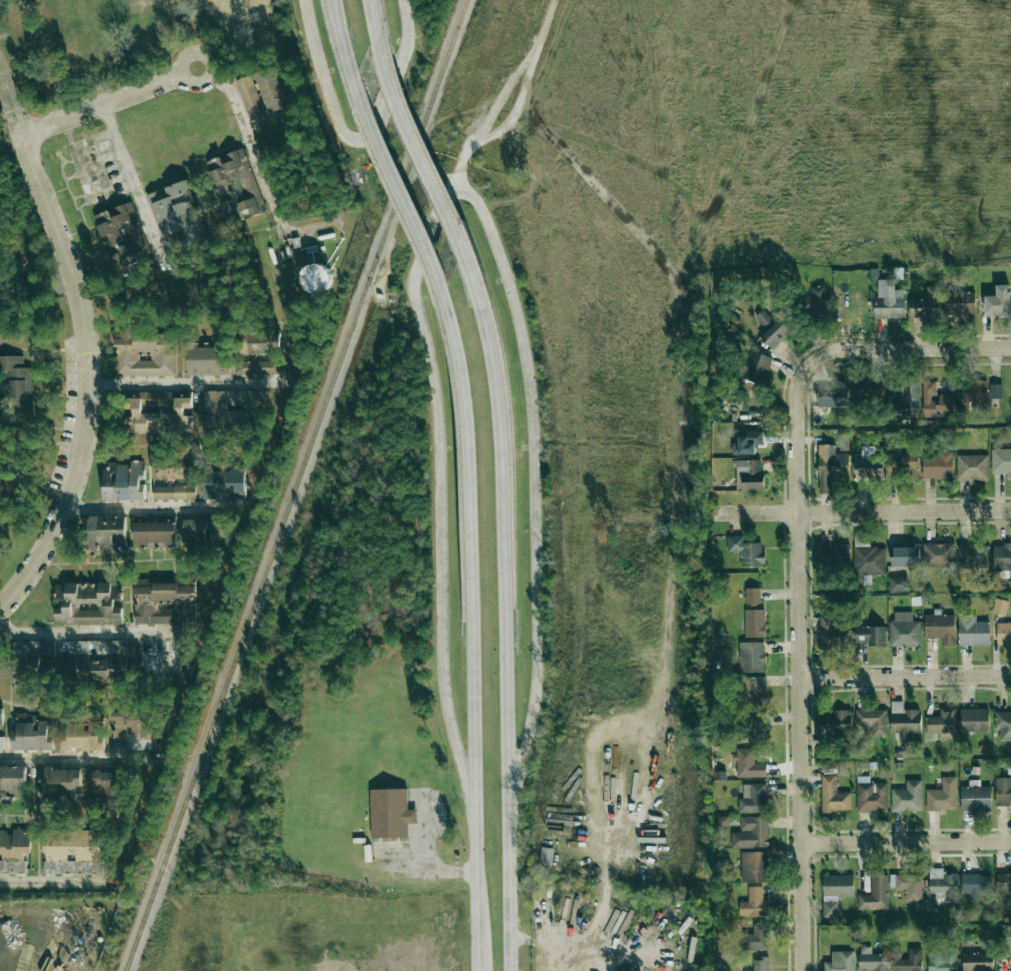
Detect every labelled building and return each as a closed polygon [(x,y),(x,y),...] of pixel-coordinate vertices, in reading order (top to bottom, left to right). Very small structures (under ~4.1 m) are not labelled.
[(289,107),(277,67),(256,73),(268,113),(289,107)] [(265,116),(251,75),(235,80),(250,121),(265,116)] [(251,217),(266,211),(244,148),(206,161),(228,225),(244,219),(241,212),(249,210),(251,217)] [(147,194),(169,257),(208,243),(186,180),(147,194)] [(96,214),(115,278),(132,272),(131,269),(143,265),(139,250),(146,247),(132,203),(96,214)] [(330,290),(331,265),(304,265),(303,289),(330,290)] [(878,280),(878,297),(874,297),(874,319),(905,318),(905,289),(895,289),(895,279),(878,280)] [(811,286),(812,296),(805,297),(808,315),(832,311),(827,283),(811,286)] [(985,296),(985,316),(1010,317),(1010,285),(996,285),(996,296),(985,296)] [(910,317),(941,317),(940,286),(926,287),(927,299),(910,299),(910,317)] [(976,292),(945,292),(945,314),(976,314),(976,292)] [(768,330),(760,337),(773,350),(795,327),(781,313),(774,320),(763,309),(755,317),(768,330)] [(177,376),(177,336),(154,336),(154,361),(136,360),(137,329),(115,328),(115,345),(118,345),(118,375),(177,376)] [(277,354),(278,330),(239,329),(238,353),(277,354)] [(188,375),(227,374),(226,342),(215,342),(215,347),(199,347),(198,340),(187,340),(188,375)] [(772,357),(749,350),(741,377),(763,385),(772,357)] [(28,423),(28,415),(34,415),(32,367),(24,367),(23,355),(0,356),(0,380),(6,380),(7,424),(28,423)] [(282,361),(238,361),(238,374),(281,375),(282,361)] [(884,381),(854,380),(854,402),(883,403),(884,381)] [(960,380),(960,410),(986,409),(986,380),(960,380)] [(889,396),(888,417),(918,417),(919,381),(904,381),(904,396),(889,396)] [(923,417),(953,417),(954,394),(939,394),(938,401),(935,401),(935,381),(923,381),(923,417)] [(819,407),(848,407),(848,383),(819,384),(819,407)] [(991,399),(1003,398),(1002,384),(990,384),(991,399)] [(252,428),(252,409),(265,409),(264,390),(205,391),(206,435),(213,435),(213,429),(252,428)] [(732,454),(755,454),(755,445),(763,445),(763,431),(736,431),(736,443),(732,443),(732,454)] [(835,445),(819,445),(819,493),(834,493),(834,480),(850,480),(849,453),(835,453),(835,445)] [(919,449),(888,450),(889,476),(919,475),(919,449)] [(992,449),(992,473),(1008,473),(1008,480),(1010,480),(1010,449),(992,449)] [(923,452),(923,478),(953,479),(953,452),(923,452)] [(957,455),(957,480),(988,479),(988,454),(957,455)] [(153,456),(153,479),(193,479),(192,456),(153,456)] [(856,478),(883,478),(883,457),(855,458),(856,478)] [(104,500),(145,500),(145,482),(144,482),(144,460),(131,460),(131,463),(110,464),(110,470),(103,470),(104,500)] [(763,460),(735,460),(736,491),(763,491),(763,460)] [(245,471),(204,471),(204,498),(246,497),(245,471)] [(153,500),(196,499),(196,486),(153,486),(153,500)] [(126,545),(126,516),(90,516),(90,551),(99,551),(99,552),(115,552),(115,545),(126,545)] [(176,522),(134,522),(134,549),(176,548),(176,522)] [(853,533),(854,575),(885,574),(885,547),(868,548),(868,533),(853,533)] [(743,536),(727,536),(728,552),(740,552),(741,566),(764,565),(763,542),(743,543),(743,536)] [(923,543),(924,567),(953,566),(952,543),(923,543)] [(958,544),(958,568),(990,567),(990,549),(980,549),(980,543),(958,544)] [(820,545),(820,566),(849,565),(848,544),(820,545)] [(994,570),(1010,570),(1010,544),(993,545),(994,570)] [(919,547),(892,547),(892,566),(919,567),(919,547)] [(890,592),(909,592),(908,576),(890,577),(890,592)] [(135,624),(194,623),(194,593),(196,593),(196,582),(150,583),(150,579),(134,579),(135,624)] [(122,624),(122,607),(114,607),(114,600),(120,600),(120,583),(55,584),(55,601),(63,600),(64,608),(56,608),(56,625),(122,624)] [(745,588),(746,604),(761,604),(760,588),(745,588)] [(992,613),(1006,616),(1009,601),(995,598),(992,613)] [(765,610),(745,610),(745,637),(765,637),(765,610)] [(921,622),(912,621),(913,612),(894,612),(894,621),(890,621),(889,646),(921,646),(921,622)] [(955,645),(955,614),(924,615),(924,639),(941,638),(942,646),(955,645)] [(990,645),(990,621),(976,621),(976,615),(959,616),(959,646),(990,645)] [(835,617),(820,616),(820,646),(850,647),(850,630),(835,630),(835,617)] [(997,623),(997,644),(1010,644),(1010,623),(997,623)] [(886,645),(886,626),(856,626),(856,645),(886,645)] [(70,641),(71,664),(87,663),(88,684),(127,683),(126,640),(70,641)] [(54,641),(14,641),(13,688),(29,688),(29,672),(40,672),(41,662),(57,662),(57,654),(54,654),(54,641)] [(765,642),(740,643),(740,672),(765,672),(765,642)] [(744,705),(766,705),(766,677),(743,677),(744,705)] [(920,709),(904,710),(903,701),(891,701),(892,733),(899,733),(899,739),(909,738),(909,734),(921,734),(920,709)] [(961,708),(960,731),(988,732),(988,709),(961,708)] [(926,717),(925,732),(955,733),(955,709),(940,709),(940,717),(926,717)] [(851,710),(833,710),(833,714),(823,714),(823,733),(852,732),(851,710)] [(886,710),(856,711),(856,726),(872,726),(872,737),(887,737),(886,710)] [(1010,740),(1010,710),(994,710),(995,729),(1000,729),(1000,740),(1010,740)] [(113,749),(150,750),(151,713),(113,712),(113,749)] [(750,739),(766,740),(767,712),(751,712),(750,739)] [(13,750),(54,749),(53,720),(38,721),(38,714),(13,715),(13,750)] [(105,749),(105,735),(103,735),(103,721),(88,721),(88,723),(68,723),(68,730),(63,730),(63,749),(105,749)] [(736,777),(766,777),(766,763),(756,763),(756,748),(735,749),(736,777)] [(25,798),(26,766),(0,766),(0,798),(25,798)] [(81,786),(81,769),(39,770),(39,799),(52,798),(52,795),(75,794),(75,786),(81,786)] [(88,800),(118,800),(118,788),(111,788),(111,780),(120,780),(121,772),(89,771),(88,800)] [(822,812),(851,811),(851,792),(837,792),(837,775),(821,775),(822,812)] [(857,812),(887,811),(887,782),(870,783),(869,776),(856,776),(857,812)] [(957,810),(956,776),(941,777),(942,789),(926,790),(926,811),(957,810)] [(996,778),(996,806),(1010,806),(1010,777),(996,778)] [(892,811),(922,811),(922,780),(906,780),(906,789),(891,789),(892,811)] [(992,811),(991,786),(980,786),(980,781),(970,781),(970,786),(961,786),(961,811),(992,811)] [(766,783),(750,784),(750,798),(738,799),(739,813),(766,812),(766,783)] [(406,788),(370,789),(372,837),(408,836),(409,851),(423,850),(422,823),(415,823),(415,809),(407,809),(406,788)] [(769,816),(740,817),(741,832),(732,832),(732,848),(769,847),(769,816)] [(25,853),(31,853),(30,829),(13,829),(13,830),(0,830),(0,873),(25,872),(25,853)] [(44,873),(101,874),(101,830),(45,829),(44,873)] [(554,848),(541,847),(539,865),(552,866),(554,848)] [(742,882),(766,881),(766,851),(741,852),(742,882)] [(943,867),(929,868),(930,894),(935,894),(936,904),(958,903),(957,874),(943,874),(943,867)] [(997,873),(997,893),(1010,893),(1010,874),(997,873)] [(922,901),(922,874),(890,874),(890,890),(905,889),(905,901),(922,901)] [(992,874),(962,875),(962,894),(969,894),(969,900),(980,900),(980,894),(992,894),(992,874)] [(823,875),(823,901),(837,901),(837,897),(854,897),(853,875),(823,875)] [(858,895),(858,909),(888,910),(889,875),(871,875),(871,895),(858,895)] [(763,887),(748,887),(749,902),(739,902),(740,917),(768,916),(768,900),(763,900),(763,887)] [(823,918),(838,918),(839,902),(823,902),(823,918)] [(768,950),(769,924),(754,923),(754,934),(743,934),(743,950),(768,950)] [(956,950),(943,951),(942,944),(927,945),(928,970),(957,970),(956,950)] [(872,954),(871,947),(859,947),(859,970),(873,970),(889,970),(889,954),(872,954)] [(893,958),(893,970),(922,970),(922,948),(909,948),(908,959),(893,958)] [(832,951),(832,962),(824,962),(824,970),(854,970),(854,951),(832,951)] [(993,953),(962,953),(963,970),(993,970),(993,953)] [(769,958),(753,958),(754,970),(769,970),(769,958)]
